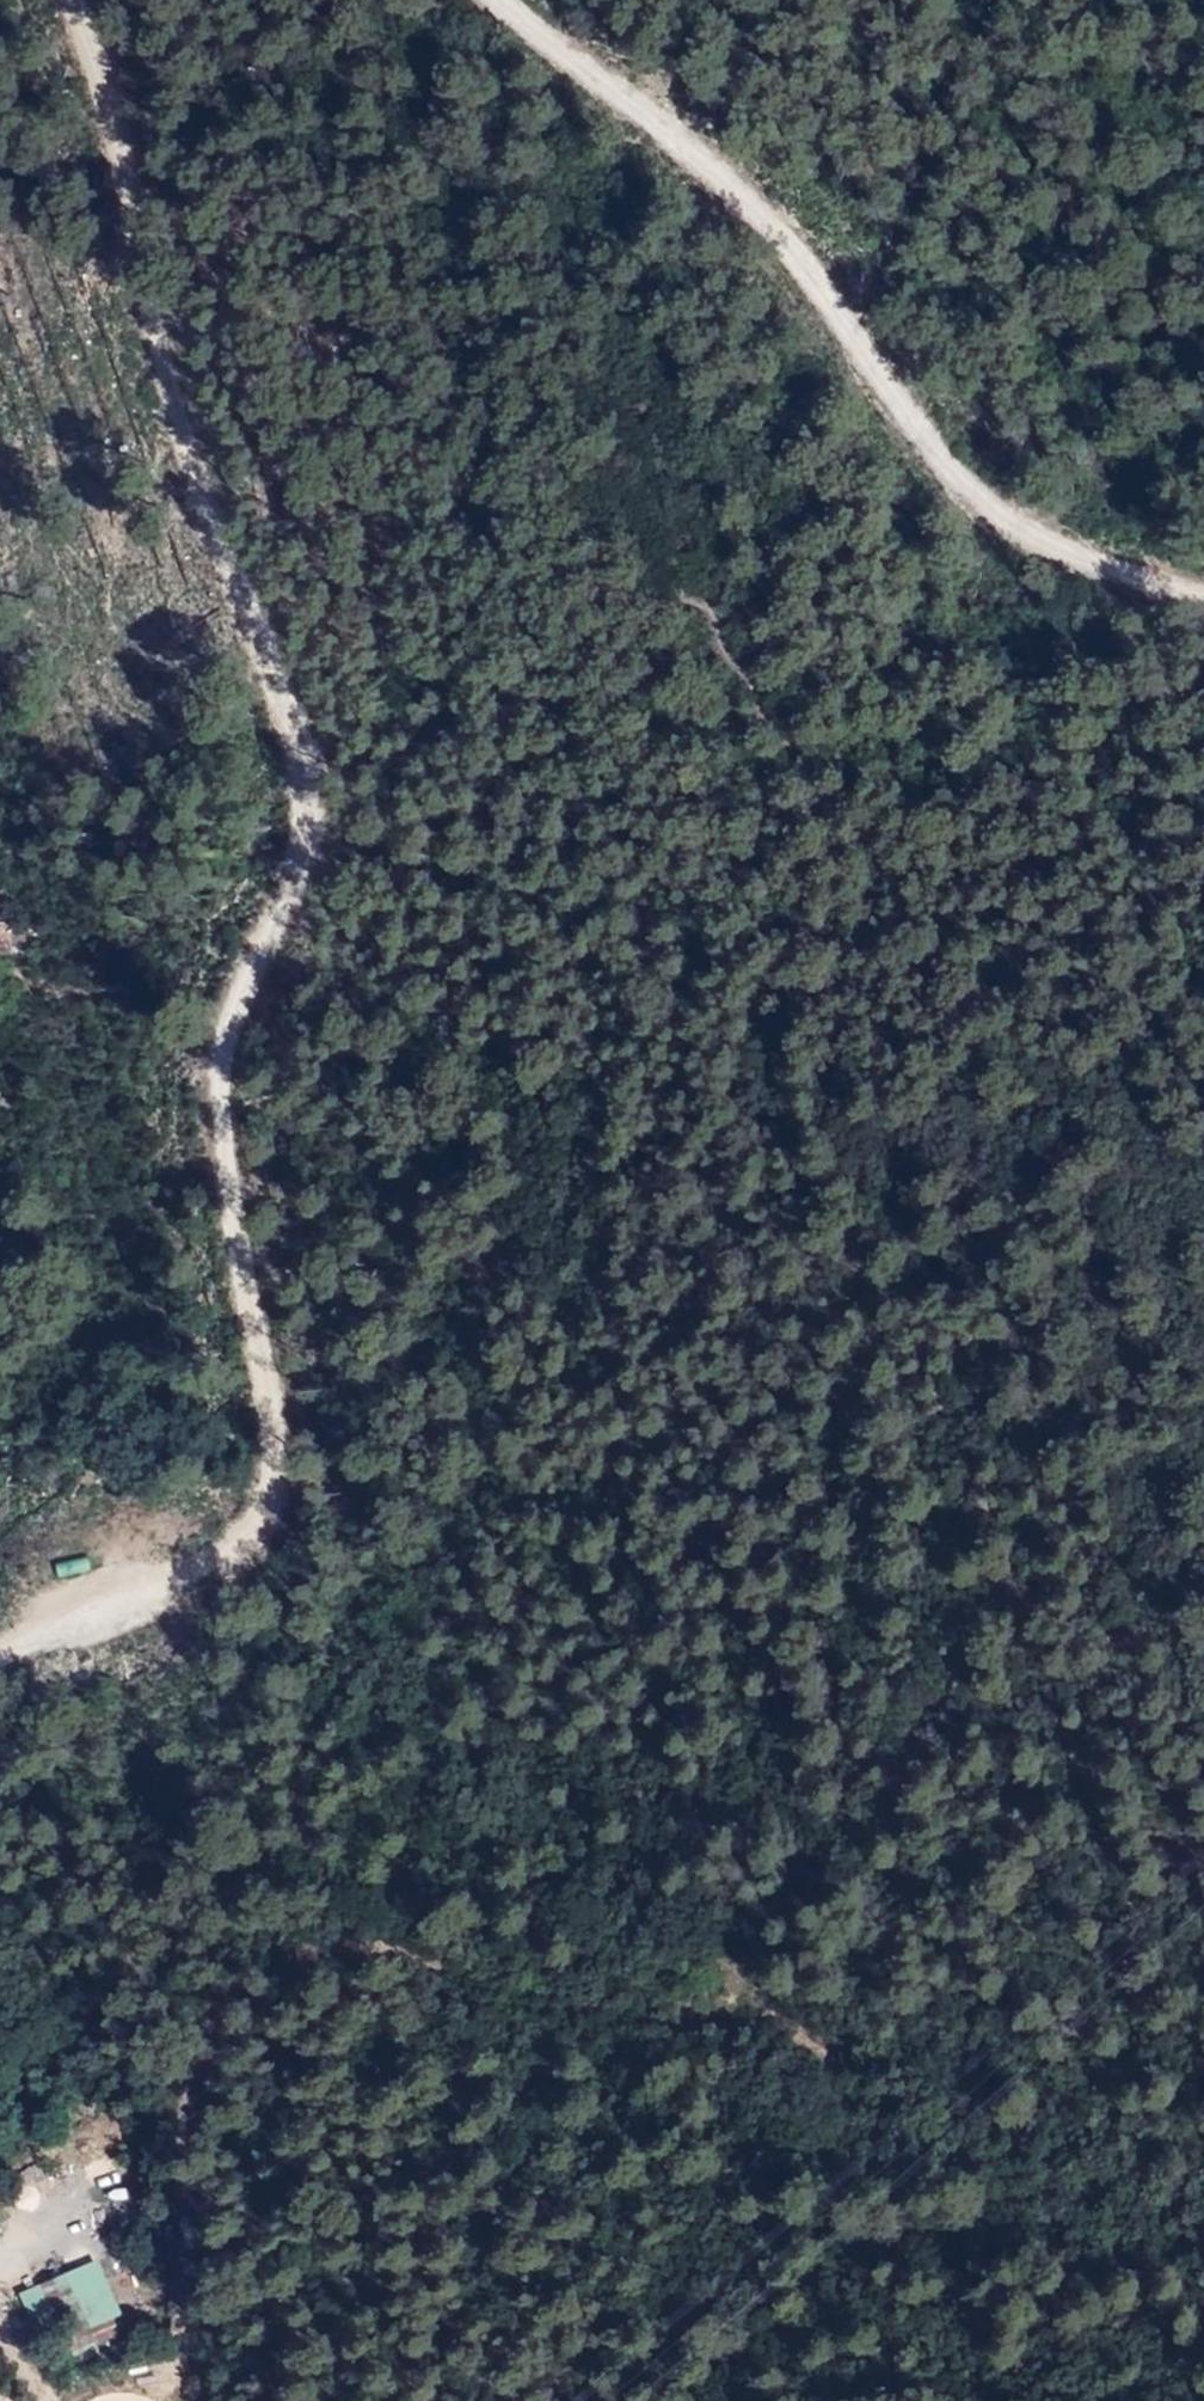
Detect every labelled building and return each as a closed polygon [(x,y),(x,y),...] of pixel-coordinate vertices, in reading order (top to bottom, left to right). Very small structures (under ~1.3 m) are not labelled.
[(58,1573),(88,1569),(86,1555),(56,1559),(58,1573)] [(71,2361),(127,2341),(98,2259),(42,2279),(71,2361)]
